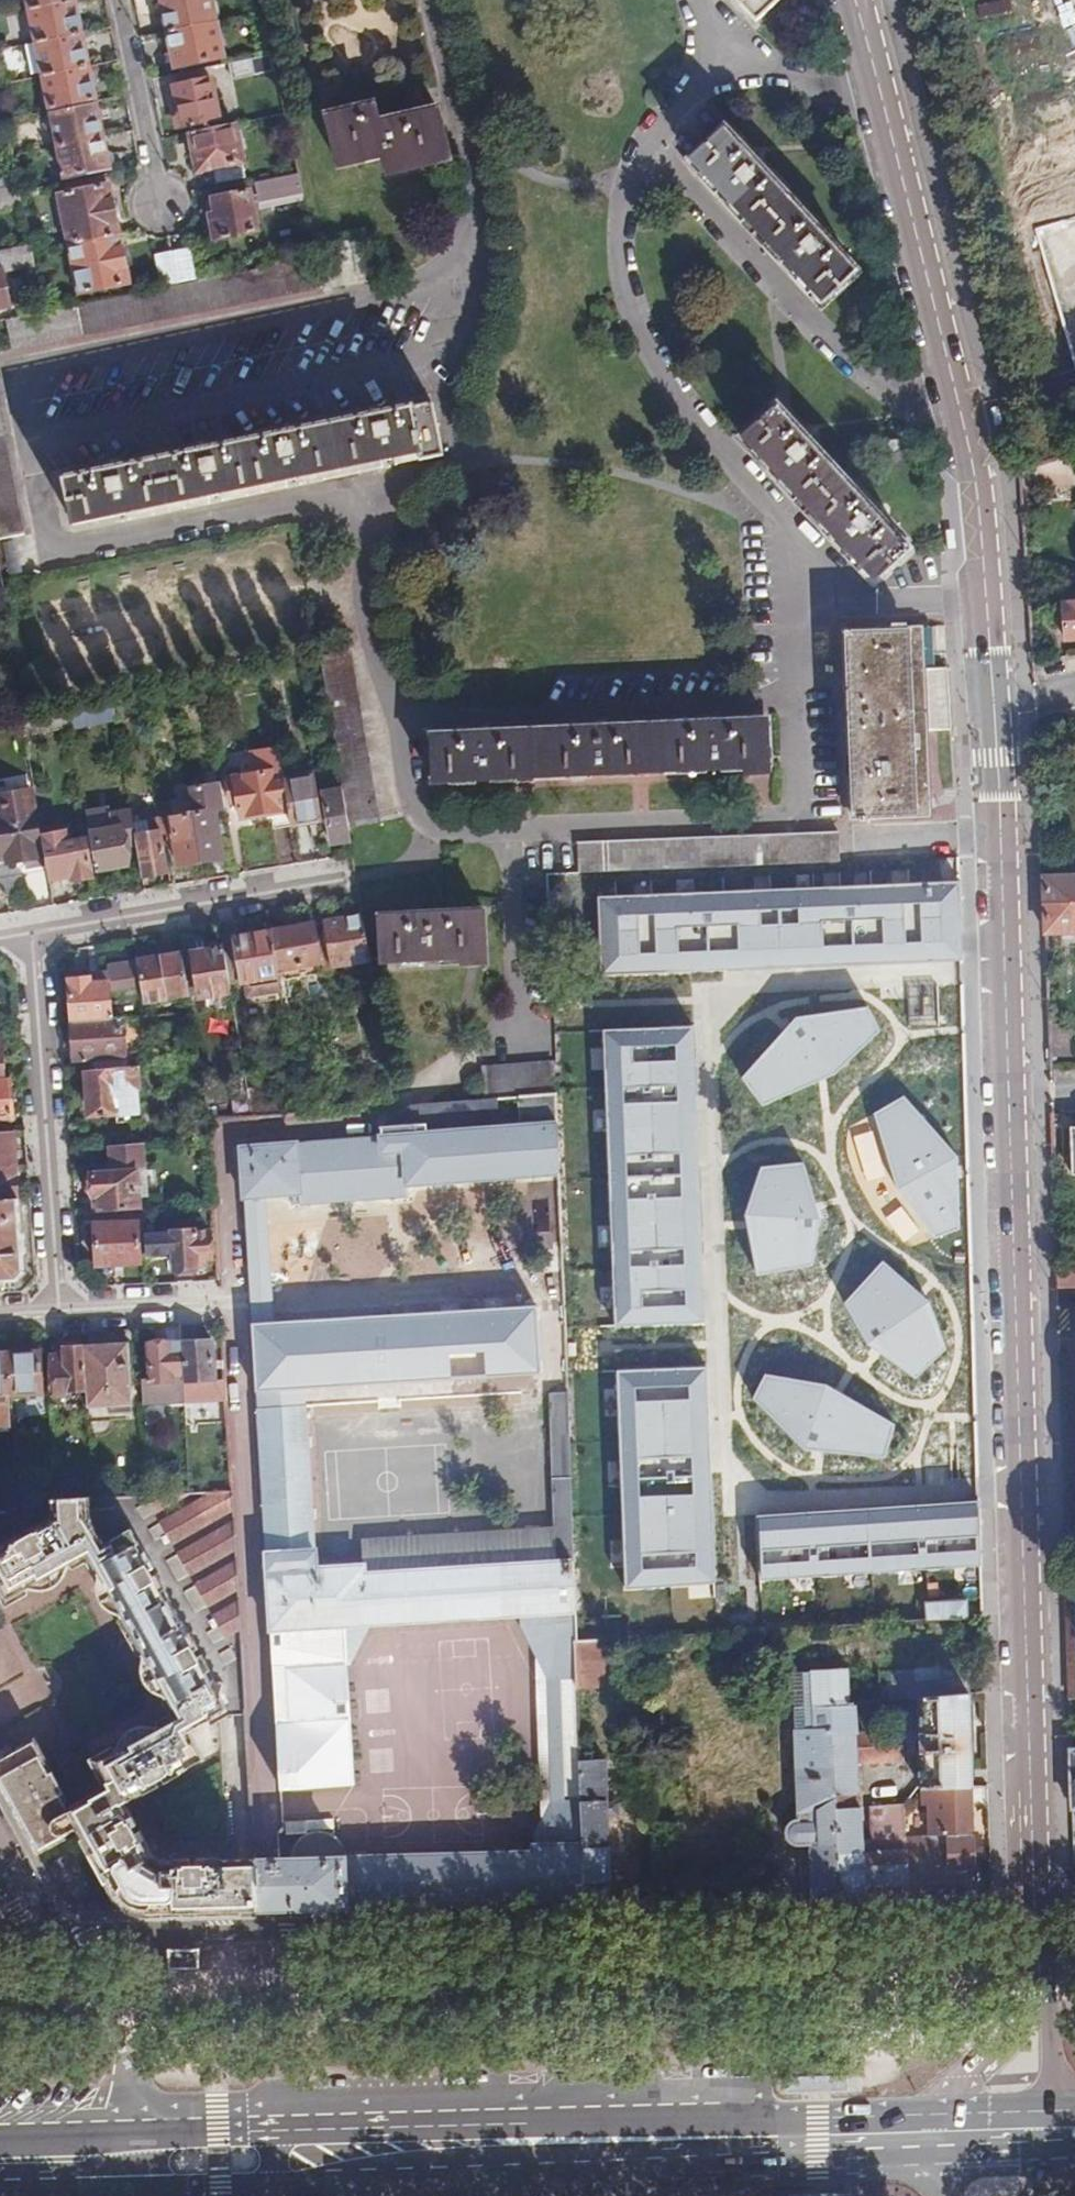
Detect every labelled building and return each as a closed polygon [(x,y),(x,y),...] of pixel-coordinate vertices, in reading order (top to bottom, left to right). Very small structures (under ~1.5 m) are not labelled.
[(27,10),(74,0),(25,0),(27,10)] [(74,0),(27,10),(35,45),(82,35),(74,0)] [(169,33),(216,22),(211,0),(161,0),(169,33)] [(740,2),(758,22),(781,0),(742,0),(740,2)] [(216,22),(169,33),(177,69),(224,58),(216,22)] [(35,45),(42,78),(89,68),(82,35),(35,45)] [(273,71),(269,54),(251,58),(255,75),(273,71)] [(251,58),(221,64),(225,82),(255,75),(251,58)] [(89,68),(42,78),(49,111),(96,101),(89,68)] [(220,118),(211,79),(175,87),(179,100),(171,102),(177,128),(220,118)] [(449,161),(436,106),(378,120),(374,104),(326,115),(338,167),(386,155),(390,174),(449,161)] [(56,147),(103,136),(97,108),(50,118),(56,147)] [(247,178),(234,123),(191,133),(201,173),(215,170),(218,184),(247,178)] [(703,174),(738,141),(725,128),(690,161),(703,174)] [(109,166),(103,136),(56,147),(62,177),(109,166)] [(744,148),(738,141),(703,174),(749,222),(765,208),(785,229),(770,244),(826,302),(857,272),(839,253),(844,248),(816,219),(813,223),(773,181),(778,176),(748,144),(744,148)] [(254,211),(300,205),(296,173),(250,179),(254,211)] [(21,193),(19,184),(0,188),(0,208),(23,203),(21,193)] [(72,245),(122,235),(112,186),(62,198),(72,245)] [(259,233),(250,192),(217,199),(221,214),(213,216),(219,241),(259,233)] [(765,208),(749,222),(770,244),(785,229),(765,208)] [(1020,243),(1051,355),(1074,348),(1074,228),(1020,243)] [(132,284),(122,235),(72,245),(82,295),(132,284)] [(32,244),(0,251),(0,262),(1,264),(35,257),(32,244)] [(173,254),(180,284),(195,281),(188,251),(173,254)] [(164,288),(180,284),(173,254),(158,257),(164,288)] [(1,264),(2,268),(3,273),(36,265),(35,257),(1,264)] [(0,269),(0,304),(9,302),(3,273),(2,268),(0,269)] [(328,422),(337,470),(415,454),(417,460),(443,455),(433,406),(398,414),(396,409),(328,422)] [(752,450),(786,419),(773,406),(740,437),(752,450)] [(25,534),(0,419),(0,540),(25,534)] [(793,427),(786,419),(752,450),(874,580),(906,550),(887,530),(892,526),(862,494),(858,497),(822,458),(826,454),(797,423),(793,427)] [(325,473),(337,470),(328,422),(316,425),(325,473)] [(325,473),(316,425),(89,471),(90,477),(64,482),(74,526),(325,473)] [(1041,464),(1055,459),(1050,443),(1035,447),(1041,464)] [(1074,640),(1074,603),(1060,604),(1063,641),(1074,640)] [(924,646),(923,629),(877,631),(877,640),(843,641),(850,815),(884,813),(885,819),(931,817),(930,788),(929,769),(928,740),(928,728),(936,728),(951,727),(948,667),(930,668),(925,668),(924,646)] [(318,654),(319,662),(341,788),(347,827),(376,822),(347,649),(318,654)] [(113,720),(110,705),(67,713),(69,724),(70,729),(113,720)] [(47,717),(20,723),(22,733),(69,724),(67,713),(47,717)] [(769,721),(726,722),(726,741),(746,740),(747,769),(748,774),(771,773),(769,721)] [(726,741),(726,722),(681,724),(683,771),(747,769),(746,740),(726,741)] [(636,773),(683,771),(681,724),(634,726),(636,773)] [(636,773),(634,726),(566,728),(568,775),(636,773)] [(520,777),(568,775),(566,728),(518,730),(520,777)] [(520,777),(518,730),(432,733),(433,780),(520,777)] [(283,780),(277,746),(246,752),(250,772),(233,775),(234,782),(227,783),(230,799),(238,798),(242,819),(270,815),(272,829),(290,826),(283,780)] [(283,780),(290,826),(320,821),(315,793),(312,775),(283,780)] [(186,789),(190,811),(212,807),(213,811),(224,809),(220,782),(186,789)] [(350,842),(347,827),(341,788),(315,793),(320,821),(327,820),(331,846),(347,843),(350,842)] [(27,790),(0,794),(0,853),(1,853),(3,865),(38,859),(27,790)] [(212,807),(190,811),(199,863),(222,859),(213,811),(212,807)] [(162,839),(159,817),(157,808),(135,811),(136,821),(131,821),(141,878),(169,873),(162,839)] [(199,863),(190,811),(159,817),(162,839),(172,837),(178,867),(199,863)] [(62,823),(38,827),(47,882),(70,878),(70,882),(89,879),(83,838),(64,841),(62,823)] [(88,831),(96,872),(128,866),(121,825),(88,831)] [(594,873),(839,862),(838,834),(580,845),(581,873),(594,873)] [(1039,876),(1040,902),(1074,901),(1074,875),(1039,876)] [(963,961),(960,880),(591,896),(594,976),(724,971),(963,961)] [(1040,902),(1041,934),(1074,933),(1074,901),(1040,902)] [(488,960),(485,907),(457,909),(451,910),(438,911),(435,911),(376,915),(379,961),(462,955),(463,962),(488,960)] [(324,967),(367,960),(359,915),(317,922),(322,958),(324,967)] [(275,966),(322,958),(317,922),(279,928),(280,930),(269,931),(275,966)] [(276,973),(275,966),(269,931),(269,930),(235,936),(242,979),(276,973)] [(228,989),(220,946),(189,950),(191,965),(182,967),(187,993),(187,997),(228,989)] [(143,1000),(187,993),(182,967),(179,952),(137,960),(141,988),(143,1000)] [(108,993),(141,988),(137,960),(107,966),(107,970),(100,971),(99,966),(89,968),(90,975),(67,979),(71,1020),(72,1020),(111,1018),(108,993)] [(786,1033),(743,1085),(765,1112),(819,1086),(823,1084),(828,1082),(836,1077),(878,1033),(867,1014),(794,1024),(791,1028),(786,1033)] [(122,1017),(111,1018),(72,1020),(75,1059),(125,1055),(122,1017)] [(1045,1022),(1046,1054),(1065,1053),(1064,1021),(1045,1022)] [(693,1027),(605,1032),(607,1087),(610,1176),(613,1270),(615,1309),(616,1330),(706,1327),(693,1027)] [(514,1097),(555,1093),(555,1089),(555,1063),(480,1068),(483,1100),(514,1097)] [(141,1122),(137,1067),(87,1070),(89,1102),(95,1102),(96,1118),(117,1116),(118,1120),(141,1122)] [(558,1172),(555,1093),(514,1097),(516,1125),(240,1146),(243,1199),(267,1197),(297,1194),(298,1205),(407,1195),(407,1184),(558,1172)] [(904,1098),(875,1116),(898,1190),(938,1239),(957,1231),(957,1162),(957,1157),(904,1098)] [(13,1130),(0,1131),(0,1163),(15,1162),(13,1130)] [(1067,1131),(1068,1179),(1074,1178),(1074,1131),(1067,1131)] [(138,1168),(137,1144),(112,1146),(112,1169),(93,1171),(94,1194),(99,1195),(100,1212),(139,1210),(139,1188),(138,1168)] [(15,1162),(0,1163),(0,1193),(18,1191),(15,1162)] [(138,1168),(139,1188),(148,1188),(147,1168),(138,1168)] [(804,1171),(763,1175),(748,1220),(748,1225),(749,1232),(758,1282),(814,1274),(820,1226),(815,1210),(813,1207),(812,1201),(804,1171)] [(13,1280),(24,1271),(18,1196),(0,1198),(0,1281),(13,1280)] [(274,1323),(267,1197),(243,1199),(251,1324),(274,1323)] [(140,1262),(137,1221),(94,1224),(97,1265),(140,1262)] [(172,1235),(145,1236),(146,1253),(174,1251),(176,1270),(196,1268),(195,1260),(211,1259),(209,1233),(194,1234),(193,1228),(172,1229),(172,1235)] [(882,1269),(843,1310),(866,1352),(869,1353),(873,1356),(879,1359),(915,1385),(945,1356),(928,1311),(920,1304),(916,1300),(910,1296),(882,1269)] [(1054,1276),(1055,1291),(1074,1291),(1074,1276),(1054,1276)] [(274,1323),(251,1324),(256,1409),(307,1406),(306,1388),(540,1374),(536,1307),(274,1323)] [(213,1341),(181,1343),(183,1384),(215,1382),(215,1368),(223,1367),(223,1358),(215,1359),(213,1341)] [(142,1405),(184,1403),(183,1384),(181,1343),(148,1346),(151,1380),(141,1380),(142,1405)] [(84,1348),(87,1394),(88,1413),(111,1412),(112,1420),(133,1418),(129,1346),(84,1348)] [(69,1396),(87,1394),(84,1348),(61,1348),(61,1357),(53,1358),(55,1402),(69,1401),(69,1396)] [(41,1356),(7,1358),(9,1396),(43,1395),(41,1356)] [(11,1427),(9,1396),(7,1358),(0,1358),(0,1428),(11,1427)] [(708,1373),(618,1375),(619,1440),(622,1513),(624,1589),(670,1586),(716,1583),(711,1474),(708,1373)] [(829,1398),(768,1390),(759,1409),(809,1464),(817,1464),(824,1463),(891,1467),(898,1436),(838,1403),(834,1401),(829,1398)] [(550,1562),(569,1560),(568,1515),(566,1443),(565,1391),(546,1391),(550,1562)] [(571,1612),(570,1565),(569,1560),(550,1562),(364,1573),(364,1565),(317,1568),(307,1406),(256,1409),(269,1630),(325,1627),(571,1612)] [(232,1613),(225,1494),(188,1496),(88,1501),(89,1523),(102,1547),(129,1532),(225,1710),(238,1710),(232,1613)] [(50,1503),(50,1519),(38,1531),(0,1554),(0,1591),(8,1605),(88,1560),(99,1579),(103,1596),(114,1609),(120,1615),(144,1660),(150,1679),(153,1685),(165,1694),(177,1718),(95,1763),(109,1789),(68,1814),(63,1805),(68,1802),(34,1743),(23,1749),(17,1737),(0,1748),(0,1787),(37,1855),(61,1841),(59,1838),(75,1828),(112,1897),(143,1916),(236,1914),(234,1861),(164,1864),(150,1855),(122,1804),(202,1758),(188,1732),(225,1710),(129,1532),(102,1547),(89,1523),(88,1501),(50,1503)] [(980,1515),(759,1522),(760,1587),(983,1578),(980,1515)] [(1065,1609),(1068,1700),(1074,1700),(1074,1608),(1065,1609)] [(325,1627),(269,1630),(272,1673),(286,1672),(294,1785),(333,1782),(325,1627)] [(603,1690),(602,1642),(572,1644),(573,1677),(573,1691),(603,1690)] [(882,1703),(917,1700),(916,1670),(880,1673),(882,1703)] [(810,1900),(836,1900),(831,1798),(852,1797),(852,1768),(851,1736),(855,1735),(854,1704),(845,1704),(845,1671),(810,1672),(811,1730),(792,1732),(794,1821),(790,1824),(787,1827),(785,1831),(785,1835),(787,1839),(790,1843),(794,1846),(809,1846),(810,1900)] [(272,1673),(279,1786),(294,1785),(286,1672),(272,1673)] [(575,1764),(573,1691),(573,1677),(556,1678),(559,1820),(577,1819),(575,1764)] [(967,1696),(917,1700),(920,1789),(930,1789),(970,1787),(967,1696)] [(902,1733),(868,1735),(855,1735),(851,1736),(852,1768),(904,1765),(902,1733)] [(602,1762),(575,1764),(577,1819),(578,1845),(579,1904),(579,1906),(594,1906),(608,1905),(605,1819),(616,1819),(616,1806),(605,1806),(602,1762)] [(972,1835),(970,1787),(930,1789),(932,1837),(972,1835)] [(836,1900),(911,1896),(908,1838),(887,1839),(887,1854),(863,1855),(862,1828),(880,1827),(881,1817),(872,1817),(871,1805),(860,1805),(860,1797),(852,1797),(831,1798),(836,1900)] [(277,1862),(279,1912),(328,1911),(350,1910),(349,1860),(329,1860),(328,1837),(320,1834),(315,1835),(309,1835),(302,1839),(303,1861),(277,1862)] [(908,1838),(911,1896),(974,1893),(972,1835),(932,1837),(908,1838)] [(349,1860),(350,1910),(579,1904),(578,1845),(529,1846),(528,1854),(349,1860)] [(236,1914),(256,1913),(252,1863),(250,1861),(241,1861),(234,1861),(236,1914)] [(279,1912),(277,1862),(252,1863),(256,1913),(267,1913),(279,1912)] [(185,1971),(184,1951),(167,1951),(167,1972),(185,1971)]
